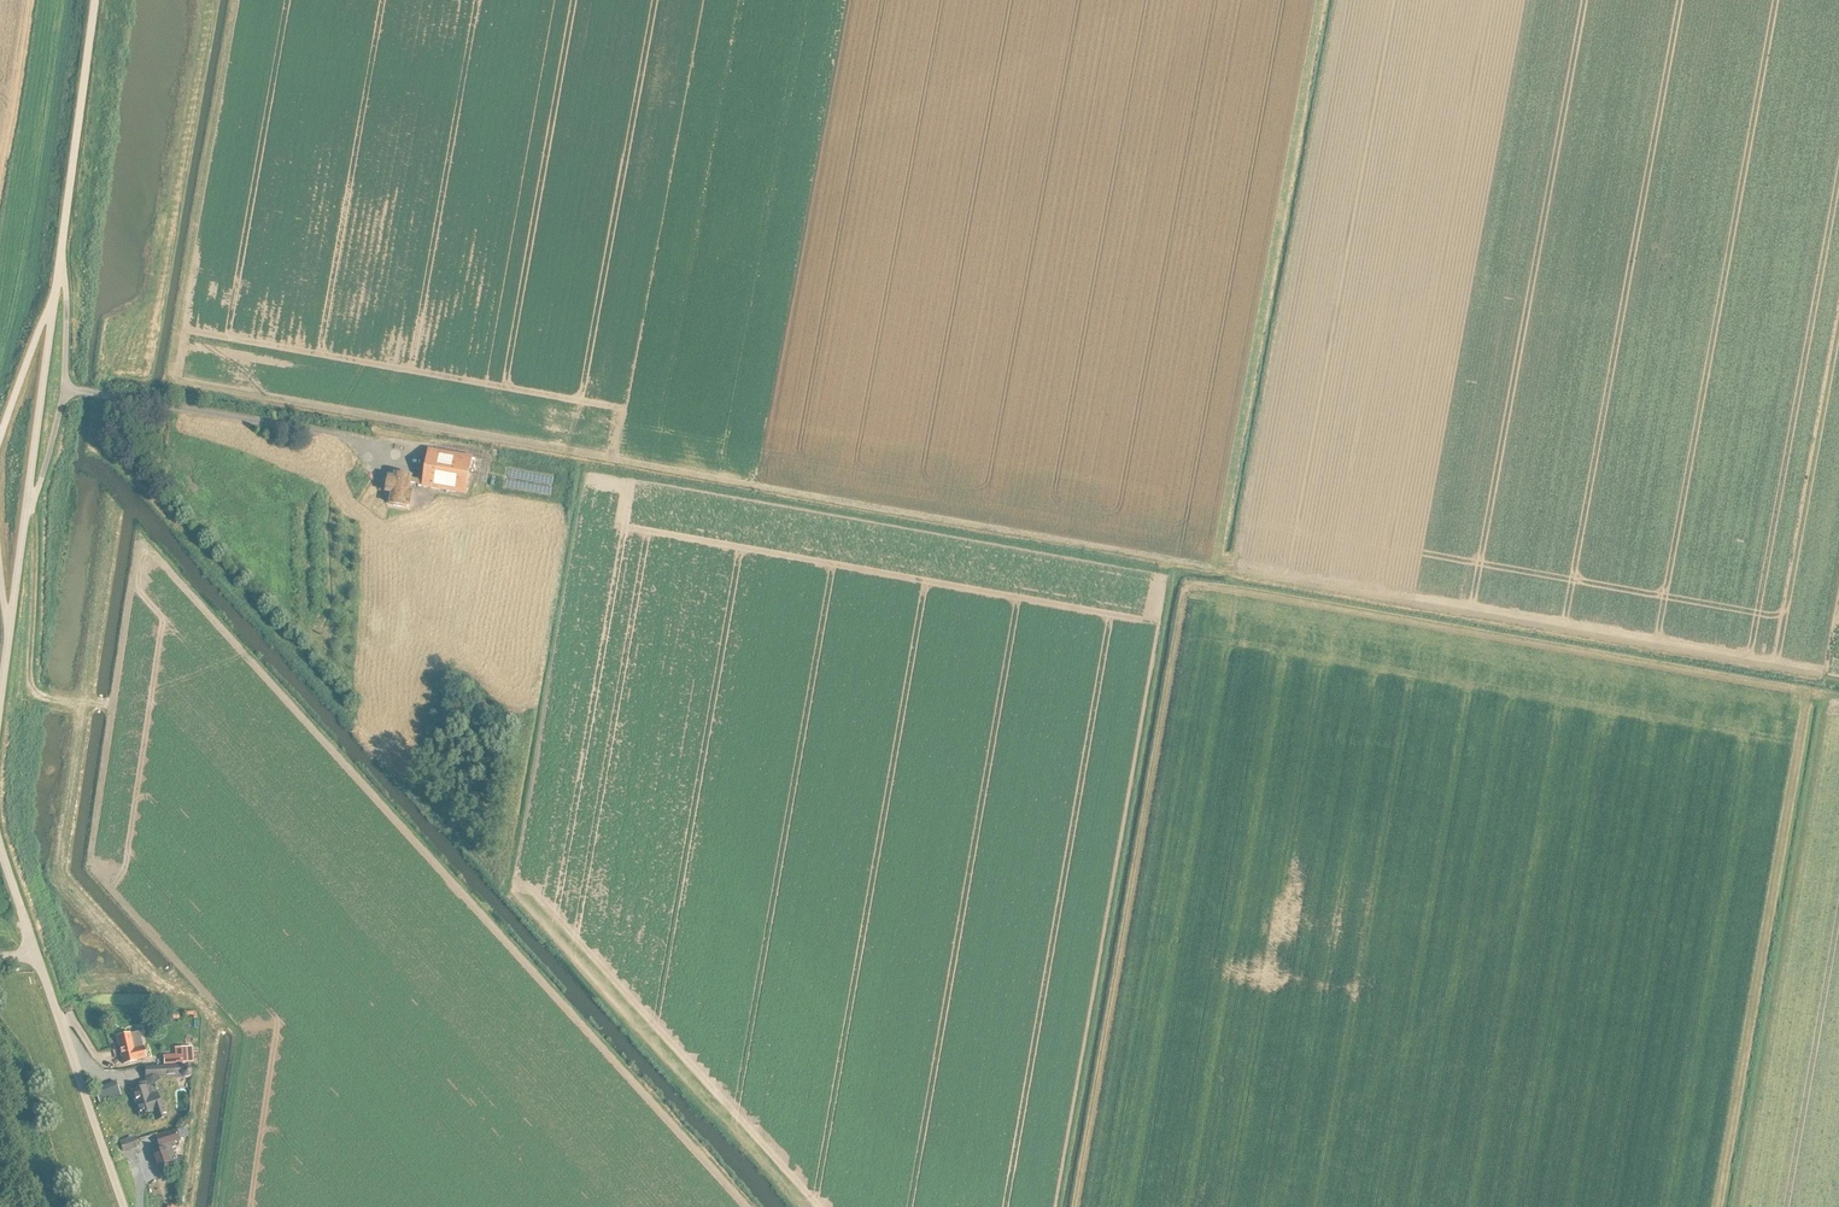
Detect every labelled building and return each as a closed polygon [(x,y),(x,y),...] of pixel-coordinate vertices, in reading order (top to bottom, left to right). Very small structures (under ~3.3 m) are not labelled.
[(466,494),(472,457),(429,450),(424,480),(424,484),(423,486),(466,494)] [(424,484),(424,480),(412,478),(412,476),(394,472),(394,477),(388,476),(384,493),(390,493),(388,505),(407,508),(407,506),(410,506),(412,491),(410,491),(411,482),(424,484)] [(134,1049),(130,1033),(117,1036),(123,1063),(137,1060),(136,1060),(146,1057),(144,1047),(134,1049)] [(175,1054),(163,1055),(164,1064),(189,1063),(187,1046),(175,1047),(175,1054)] [(184,1066),(184,1065),(177,1065),(164,1066),(146,1067),(146,1076),(148,1076),(149,1080),(135,1085),(136,1089),(133,1091),(141,1115),(152,1111),(155,1120),(166,1117),(163,1107),(162,1107),(154,1083),(155,1082),(156,1082),(157,1081),(158,1079),(159,1078),(159,1077),(159,1076),(182,1075),(184,1077),(185,1077),(187,1077),(189,1076),(190,1075),(191,1073),(192,1071),(191,1069),(190,1068),(188,1067),(186,1066),(184,1066)] [(158,1168),(170,1165),(176,1163),(171,1148),(176,1147),(174,1140),(178,1139),(175,1131),(157,1137),(161,1150),(153,1152),(158,1168)] [(124,1151),(135,1147),(133,1138),(127,1140),(121,1141),(124,1151)]
